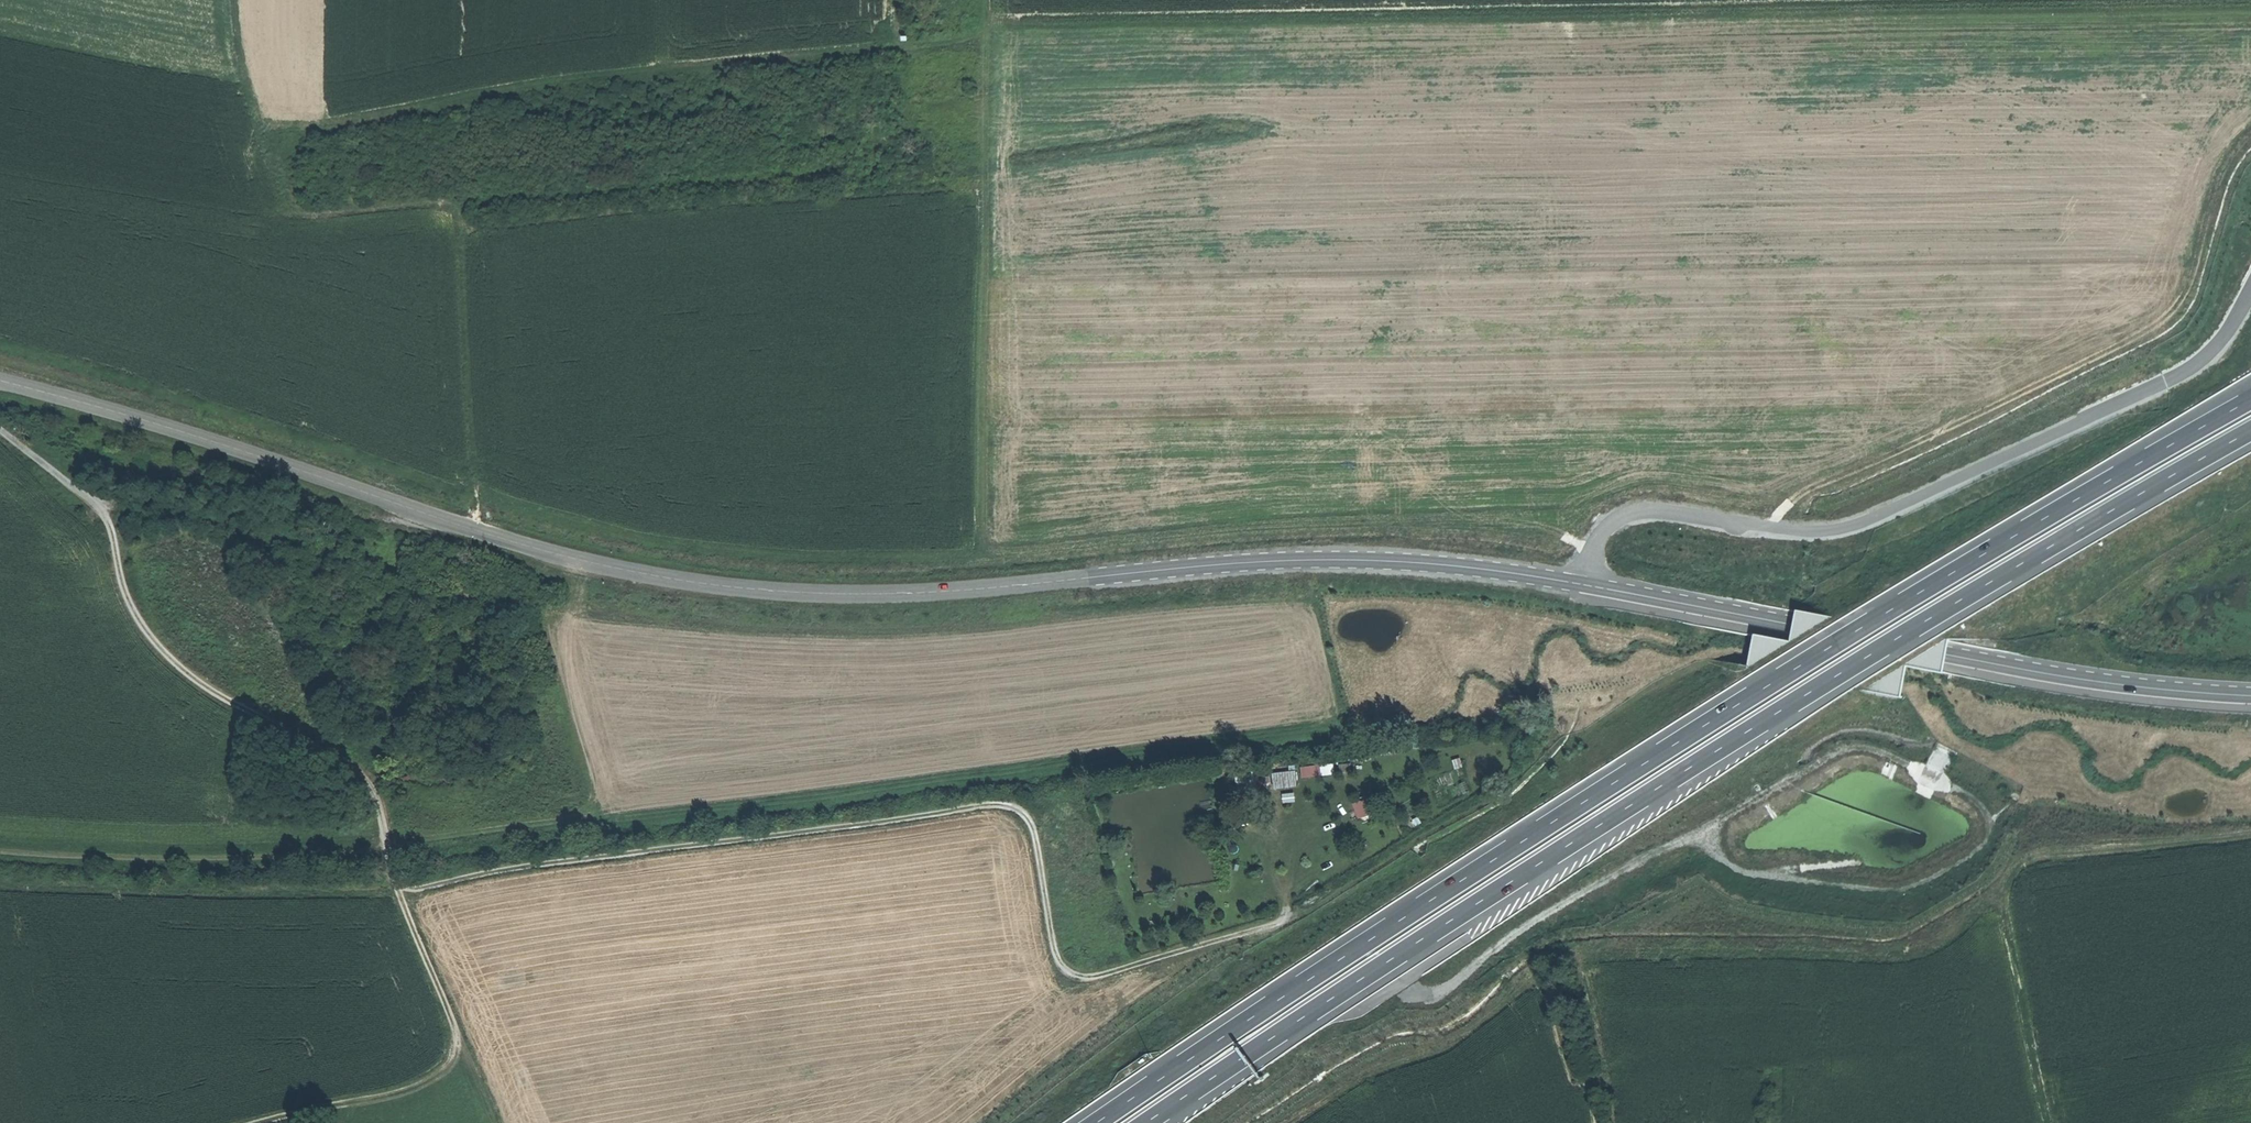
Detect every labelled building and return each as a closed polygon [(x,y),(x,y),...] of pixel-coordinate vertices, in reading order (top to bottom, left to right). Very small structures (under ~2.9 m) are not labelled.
[(1336,773),(1335,762),(1302,765),(1303,776),(1336,773)] [(1255,773),(1259,795),(1264,794),(1266,800),(1273,799),(1272,793),(1276,793),(1272,770),(1255,773)] [(1360,819),(1374,814),(1369,797),(1354,801),(1360,819)]
